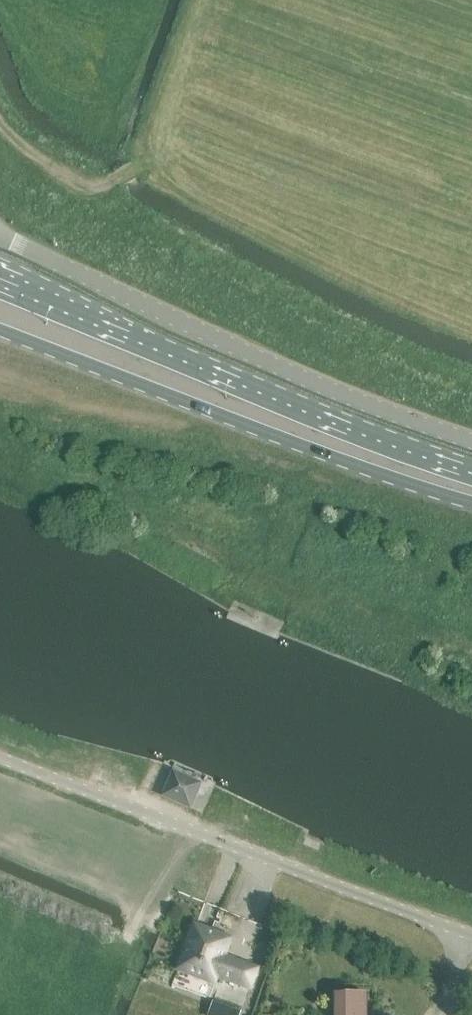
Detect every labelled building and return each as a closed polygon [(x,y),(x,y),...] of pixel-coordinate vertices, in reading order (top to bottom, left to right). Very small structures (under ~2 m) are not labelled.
[(174,774),(164,797),(190,807),(200,785),(174,774)] [(194,925),(178,971),(215,984),(217,978),(251,990),(258,970),(225,957),(232,939),(194,925)] [(366,995),(336,995),(336,1014),(366,1014),(366,995)]
